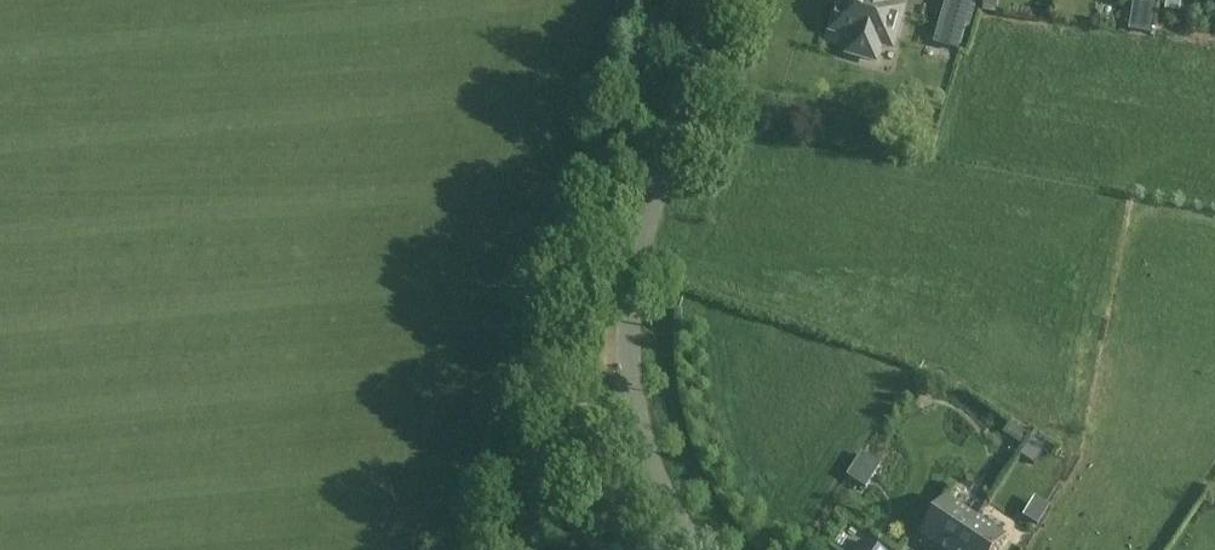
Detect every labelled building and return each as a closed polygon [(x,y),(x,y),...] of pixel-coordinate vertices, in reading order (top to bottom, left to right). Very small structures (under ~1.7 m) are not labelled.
[(845,34),(849,38),(854,41),(850,54),(875,62),(880,45),(891,48),(902,11),(889,7),(891,0),(872,0),(871,2),(865,0),(843,0),(834,31),(845,34)] [(972,0),(946,0),(934,43),(958,50),(972,0)] [(997,0),(982,0),(981,7),(996,9),(997,0)] [(1152,18),(1154,3),(1135,0),(1133,0),(1131,15),(1129,30),(1150,33),(1152,18)] [(865,489),(879,467),(861,456),(847,478),(865,489)] [(928,549),(956,549),(974,523),(945,504),(944,505),(944,504),(919,543),(919,544),(928,549)] [(974,523),(956,549),(998,549),(1003,543),(1003,542),(974,523)]
